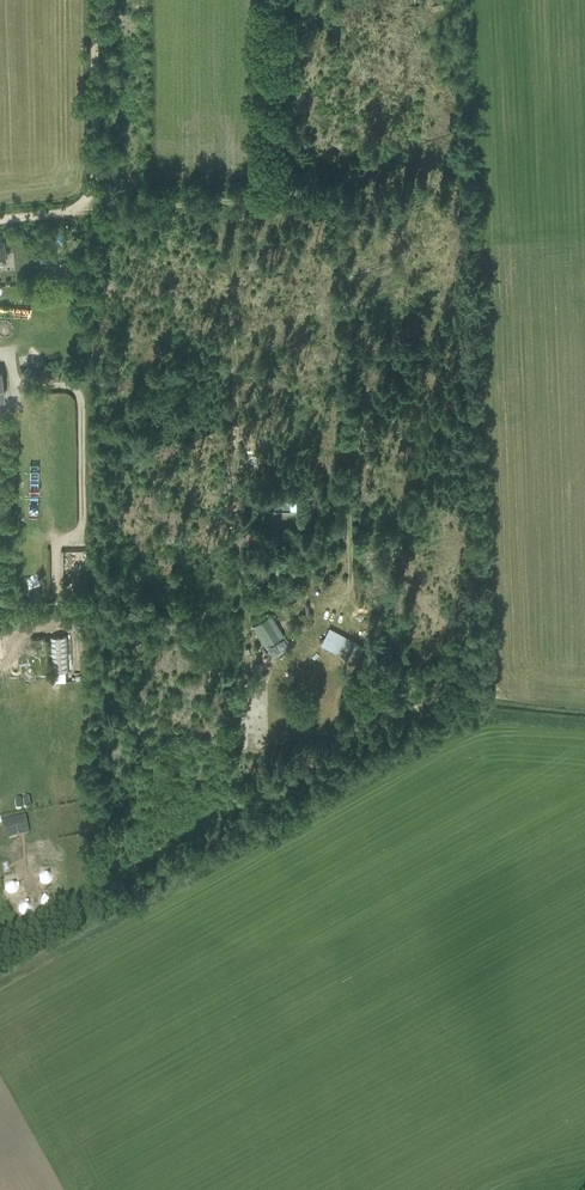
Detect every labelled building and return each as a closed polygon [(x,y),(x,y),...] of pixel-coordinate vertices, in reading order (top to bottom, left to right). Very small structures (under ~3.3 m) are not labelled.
[(297,500),(269,499),(268,514),(297,515),(297,500)] [(84,565),(85,550),(65,549),(64,564),(74,565),(74,569),(76,570),(77,564),(84,565)] [(252,626),(264,648),(285,636),(272,615),(252,626)] [(321,645),(352,662),(363,643),(332,626),(321,645)] [(68,671),(67,636),(51,636),(53,672),(68,671)] [(27,833),(22,815),(0,821),(0,826),(4,839),(27,833)] [(46,870),(38,875),(45,883),(52,878),(46,870)]
